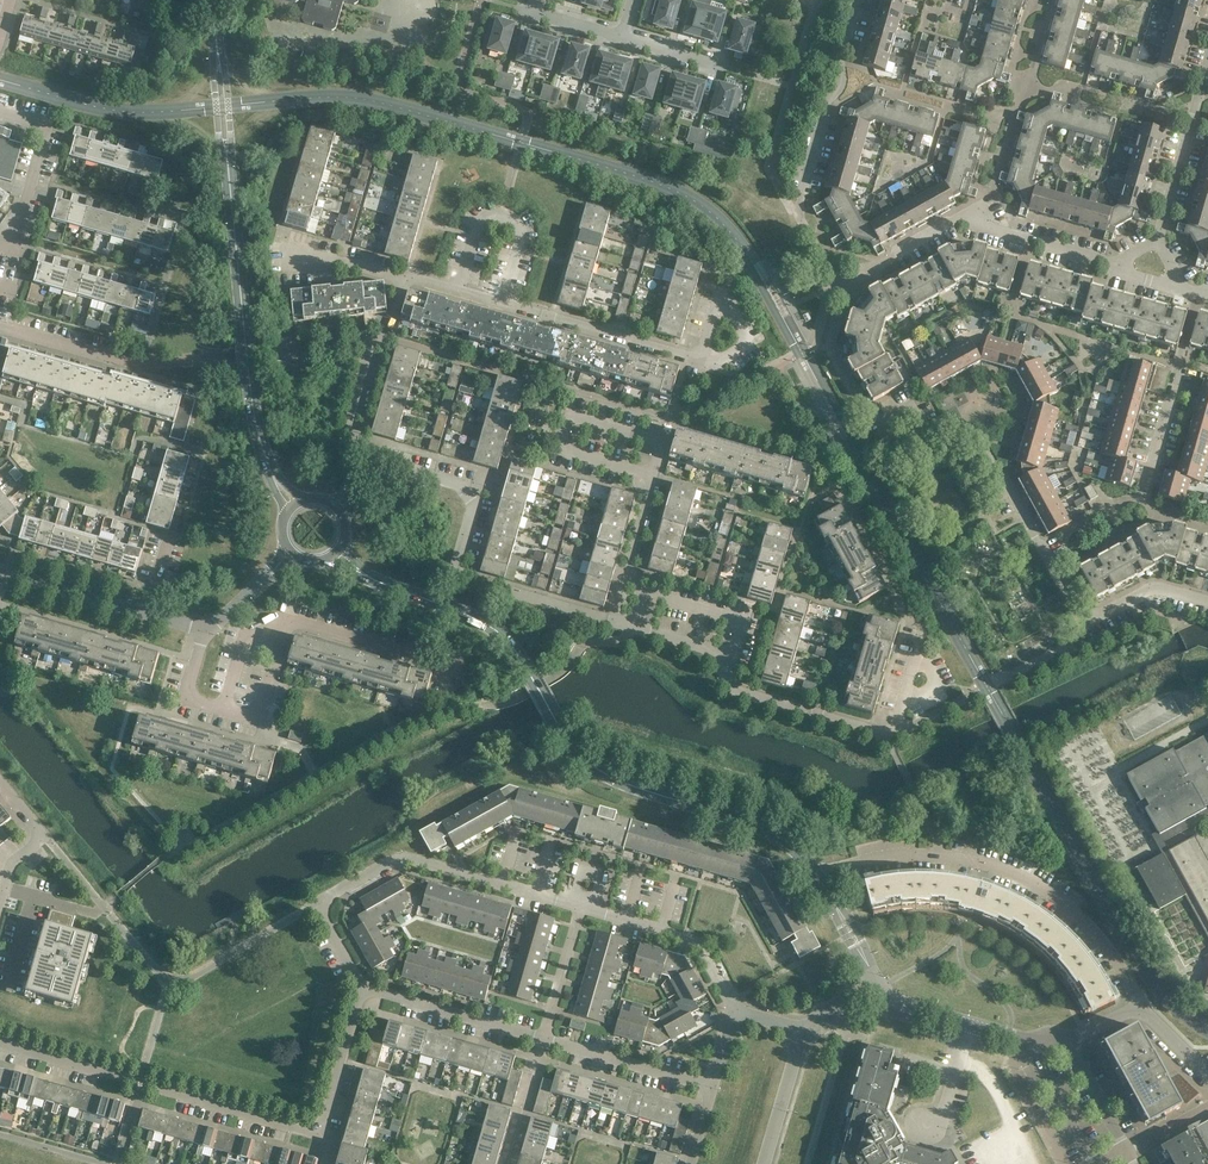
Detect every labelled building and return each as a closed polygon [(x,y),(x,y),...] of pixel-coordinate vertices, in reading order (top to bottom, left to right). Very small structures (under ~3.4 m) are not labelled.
[(287,0),(295,3),(299,1),(307,3),(302,19),(304,23),(313,25),(314,23),(324,26),(323,28),(332,31),(336,29),(344,2),(354,5),(358,3),(359,0),(287,0)] [(612,11),(615,0),(588,0),(587,5),(600,9),(600,8),(612,11)] [(675,19),(677,11),(680,0),(678,0),(649,0),(643,20),(655,24),(655,25),(668,29),(671,18),(675,19)] [(880,2),(905,10),(904,13),(910,15),(912,8),(904,6),(906,0),(881,0),(880,2)] [(996,9),(1019,16),(1022,3),(1012,0),(998,0),(996,9)] [(1091,6),(1083,4),(1084,0),(1059,0),(1059,1),(1085,8),(1084,11),(1089,13),(1091,6)] [(1175,7),(1198,14),(1201,1),(1197,0),(1177,0),(1175,7)] [(1059,1),(1056,13),(1079,20),(1081,11),(1084,11),(1085,8),(1059,1)] [(905,10),(880,2),(877,15),(899,21),(902,12),(904,13),(905,10)] [(688,34),(701,38),(709,9),(693,4),(690,15),(688,23),(691,24),(688,34)] [(1198,14),(1175,7),(1172,16),(1170,16),(1170,19),(1194,26),(1198,14)] [(917,13),(918,10),(912,8),(910,15),(916,16),(917,13)] [(725,14),(709,9),(701,38),(714,42),(717,31),(720,32),(722,24),(725,14)] [(996,9),(993,18),(991,17),(990,20),(992,21),(1015,28),(1019,16),(996,9)] [(1082,38),(1084,31),(1076,29),(1079,20),(1056,13),(1052,25),(1078,33),(1077,36),(1082,38)] [(1165,14),(1163,21),(1170,23),(1168,32),(1191,39),(1194,26),(1170,19),(1170,16),(1165,14)] [(509,43),(511,35),(508,35),(511,24),(508,23),(510,17),(502,15),(500,21),(497,20),(497,21),(491,19),(483,47),(489,48),(489,49),(506,54),(509,43)] [(899,21),(877,15),(873,27),(898,34),(897,38),(902,39),(905,32),(897,30),(899,21)] [(991,17),(985,15),(983,22),(991,25),(989,34),(1012,40),(1015,28),(992,21),(990,20),(991,17)] [(39,22),(32,20),(32,19),(25,17),(20,35),(34,39),(39,22)] [(746,54),(752,55),(760,28),(754,27),(754,26),(738,21),(734,32),(735,32),(732,39),(736,40),(733,51),(735,52),(734,58),(741,60),(743,54),(746,55),(746,54)] [(46,24),(39,22),(34,39),(48,42),(53,25),(46,23),(46,24)] [(48,42),(62,46),(66,30),(59,28),(60,27),(53,25),(48,42)] [(1077,36),(1078,33),(1052,25),(1049,38),(1072,44),(1074,35),(1077,36)] [(898,34),(873,27),(870,39),(892,46),(895,37),(897,38),(898,34)] [(80,33),(73,31),(73,32),(66,30),(62,46),(75,50),(80,33)] [(910,38),(911,34),(905,32),(902,39),(909,41),(910,38)] [(1191,39),(1168,32),(1165,41),(1163,40),(1162,44),(1187,51),(1191,39)] [(94,38),(87,36),(87,35),(80,33),(75,50),(89,54),(94,38)] [(518,61),(534,66),(542,37),(530,33),(527,44),(523,43),(521,51),(521,50),(518,61)] [(989,34),(986,43),(984,42),(983,45),(985,46),(1008,53),(1012,40),(989,34)] [(555,40),(542,37),(534,66),(550,71),(553,60),(555,52),(552,51),(555,40)] [(1158,39),(1152,37),(1151,40),(1150,44),(1156,46),(1158,39)] [(103,58),(108,42),(108,41),(101,39),(101,40),(94,38),(89,54),(103,58)] [(1072,44),(1049,38),(1045,50),(1071,57),(1070,61),(1075,62),(1077,56),(1069,53),(1072,44)] [(870,39),(866,52),(891,59),(890,62),(895,64),(897,57),(890,55),(892,46),(870,39)] [(1184,63),(1187,51),(1162,44),(1163,40),(1158,39),(1156,46),(1163,48),(1161,56),(1184,63)] [(984,42),(978,40),(976,47),(984,49),(981,58),(1003,65),(1004,65),(1008,53),(985,46),(983,45),(984,42)] [(108,41),(108,42),(103,58),(117,62),(122,46),(115,44),(115,43),(108,41)] [(1095,51),(1089,74),(1102,77),(1109,52),(1112,53),(1114,47),(1107,45),(1105,53),(1095,51)] [(117,62),(131,66),(136,49),(129,47),(122,46),(117,62)] [(585,79),(592,52),(588,51),(588,50),(575,46),(572,57),(569,56),(566,64),(563,74),(580,79),(580,78),(585,79)] [(922,79),(929,56),(930,54),(933,55),(935,49),(928,47),(926,55),(916,52),(910,76),(922,79)] [(953,55),(960,57),(962,51),(958,50),(954,49),(953,55)] [(1045,50),(1041,63),(1064,69),(1067,60),(1070,61),(1071,57),(1045,50)] [(891,59),(866,52),(862,65),(885,71),(888,62),(890,62),(891,59)] [(591,82),(607,87),(616,58),(603,54),(600,65),(597,64),(595,72),(594,72),(591,82)] [(941,60),(933,57),(933,55),(930,54),(929,56),(922,79),(935,83),(941,60)] [(947,87),(954,63),(955,61),(958,62),(960,57),(953,55),(951,62),(941,60),(935,83),(947,87)] [(1184,63),(1161,56),(1159,65),(1156,66),(1165,82),(1173,77),(1187,82),(1190,73),(1181,71),(1184,63)] [(903,59),(897,57),(895,64),(901,66),(902,62),(903,59)] [(628,62),(616,58),(607,87),(623,92),(626,81),(628,73),(625,72),(628,62)] [(1003,65),(981,58),(979,66),(976,68),(985,84),(994,79),(1008,83),(1011,75),(1002,73),(1004,65),(1003,65)] [(954,63),(947,87),(960,90),(961,88),(960,88),(966,67),(958,64),(958,62),(955,61),(954,63)] [(654,89),(657,81),(653,80),(656,70),(643,66),(643,67),(638,66),(631,93),(635,94),(635,95),(651,100),(655,89),(654,89)] [(974,69),(966,67),(960,88),(961,88),(960,90),(967,92),(965,100),(973,103),(977,88),(985,84),(976,68),(974,69)] [(499,71),(495,86),(503,88),(507,73),(499,71)] [(515,76),(507,73),(503,88),(511,91),(515,76)] [(665,104),(681,108),(689,79),(677,76),(673,86),(670,85),(668,93),(665,104)] [(702,83),(689,79),(681,108),(697,113),(700,102),(702,94),(699,93),(702,83)] [(734,119),(742,92),(736,90),(736,89),(733,88),(735,82),(727,80),(725,86),(723,85),(720,96),(716,95),(714,102),(711,113),(727,118),(728,117),(734,119)] [(544,84),(540,99),(548,101),(552,86),(544,84)] [(560,89),(552,86),(548,101),(556,104),(560,89)] [(884,90),(876,88),(872,102),(864,107),(872,123),(875,121),(884,124),(890,101),(882,98),(884,90)] [(1061,95),(1053,93),(1049,107),(1041,112),(1050,127),(1053,126),(1061,128),(1068,106),(1059,103),(1061,95)] [(580,95),(576,110),(584,112),(589,97),(580,95)] [(902,104),(890,101),(884,124),(892,126),(891,129),(895,130),(902,104)] [(914,108),(902,104),(895,130),(891,129),(890,134),(897,136),(899,128),(908,131),(914,108)] [(618,105),(613,120),(621,123),(626,108),(618,105)] [(1079,109),(1068,106),(1061,128),(1069,131),(1069,133),(1072,134),(1079,109)] [(872,123),(864,107),(856,112),(841,107),(839,116),(847,118),(845,126),(867,133),(870,124),(872,123)] [(927,111),(914,108),(908,131),(917,133),(916,136),(919,137),(927,111)] [(1092,112),(1079,109),(1072,134),(1069,133),(1067,139),(1074,141),(1076,133),(1085,135),(1092,112)] [(939,115),(927,111),(919,137),(916,136),(914,141),(921,143),(924,135),(933,138),(939,115)] [(1050,127),(1041,112),(1033,116),(1018,112),(1016,120),(1024,123),(1022,131),(1045,137),(1047,129),(1050,127)] [(1104,116),(1092,112),(1085,135),(1094,138),(1093,141),(1097,142),(1104,116)] [(591,113),(589,120),(596,122),(598,115),(591,113)] [(646,114),(642,129),(650,131),(654,116),(646,114)] [(662,118),(654,116),(650,131),(658,133),(662,118)] [(1117,120),(1104,116),(1097,142),(1093,141),(1092,146),(1099,148),(1101,140),(1110,143),(1117,120)] [(958,132),(957,136),(959,136),(982,143),(986,130),(963,124),(960,133),(958,132)] [(1136,133),(1135,136),(1161,143),(1164,131),(1141,124),(1139,133),(1136,133)] [(312,125),(310,131),(308,138),(310,138),(310,139),(332,145),(336,132),(312,125)] [(867,133),(845,126),(841,138),(866,145),(865,148),(871,150),(873,143),(865,141),(867,133)] [(82,129),(76,127),(73,136),(76,136),(70,157),(85,161),(90,141),(88,140),(79,137),(82,129)] [(691,127),(687,142),(695,144),(699,129),(691,127)] [(707,131),(699,129),(695,144),(703,146),(707,131)] [(11,182),(22,144),(8,140),(10,133),(0,130),(0,179),(11,182)] [(97,133),(91,131),(88,140),(90,141),(85,161),(99,165),(105,145),(103,144),(94,142),(97,133)] [(958,140),(956,149),(979,155),(982,143),(959,136),(957,136),(958,132),(952,131),(950,137),(958,140)] [(1022,131),(1018,142),(1044,150),(1043,153),(1049,155),(1051,148),(1043,146),(1045,137),(1022,131)] [(1157,155),(1161,143),(1135,136),(1136,133),(1131,131),(1129,138),(1137,140),(1134,149),(1157,155)] [(111,137),(106,135),(103,144),(105,145),(99,165),(114,169),(120,149),(117,148),(109,146),(111,137)] [(310,138),(308,138),(305,150),(307,151),(328,158),(332,145),(310,139),(310,138)] [(866,145),(841,138),(838,150),(860,157),(863,148),(865,148),(866,145)] [(126,141),(120,139),(117,148),(120,149),(114,169),(128,174),(134,153),(132,153),(123,150),(126,141)] [(1018,142),(1015,155),(1038,162),(1041,153),(1043,153),(1044,150),(1018,142)] [(140,145),(134,144),(132,153),(134,153),(128,174),(143,178),(149,157),(146,157),(138,154),(140,145)] [(155,149),(149,148),(146,157),(149,157),(143,178),(158,182),(163,161),(152,158),(155,149)] [(951,157),(950,160),(975,168),(979,155),(956,149),(953,158),(951,157)] [(1157,155),(1134,149),(1132,158),(1129,157),(1128,161),(1154,168),(1157,155)] [(307,151),(305,150),(301,162),(303,163),(303,164),(325,170),(328,158),(307,151)] [(860,157),(838,150),(834,163),(860,170),(859,173),(864,175),(866,168),(858,166),(860,157)] [(438,162),(414,155),(410,168),(432,174),(432,173),(434,174),(438,162)] [(951,165),(949,173),(972,179),(975,168),(950,160),(951,157),(945,155),(943,162),(951,165)] [(1038,162),(1015,155),(1011,167),(1035,174),(1037,175),(1038,171),(1036,170),(1038,162)] [(1150,180),(1154,168),(1128,161),(1129,157),(1124,156),(1122,162),(1130,165),(1127,174),(1150,180)] [(303,163),(301,162),(297,175),(300,175),(300,176),(321,182),(325,170),(303,164),(303,163)] [(860,170),(834,163),(830,177),(853,183),(856,173),(859,173),(860,170)] [(1052,169),(1054,173),(1061,169),(1059,166),(1053,164),(1052,169)] [(1035,174),(1011,167),(1009,175),(1001,173),(998,181),(1013,185),(1018,193),(1034,184),(1032,181),(1035,174)] [(432,174),(410,168),(406,180),(428,186),(431,186),(434,174),(432,173),(432,174)] [(1063,173),(1061,169),(1054,173),(1056,177),(1061,179),(1063,173)] [(1199,181),(1207,184),(1207,170),(1203,169),(1199,181)] [(972,179),(949,173),(947,181),(944,182),(953,198),(961,194),(975,198),(977,190),(969,188),(972,179)] [(1146,193),(1150,180),(1127,174),(1124,183),(1122,182),(1121,185),(1146,193)] [(300,175),(297,175),(294,187),(296,188),(318,195),(321,182),(300,176),(300,175)] [(926,176),(922,178),(925,183),(932,180),(929,175),(926,176)] [(853,183),(830,177),(827,188),(832,189),(850,194),(852,195),(854,191),(851,190),(853,183)] [(428,186),(406,180),(403,192),(425,199),(425,198),(427,199),(431,186),(428,186)] [(929,191),(921,195),(933,216),(944,210),(931,187),(935,185),(932,180),(925,183),(929,191)] [(1143,205),(1146,193),(1121,185),(1122,182),(1117,180),(1115,187),(1122,190),(1120,198),(1143,205)] [(1199,181),(1196,194),(1207,197),(1207,184),(1199,181)] [(935,185),(931,187),(944,210),(956,203),(953,198),(944,182),(936,187),(935,185)] [(1035,187),(1034,184),(1018,193),(1022,201),(1018,216),(1026,218),(1028,210),(1036,212),(1042,189),(1035,187)] [(1043,186),(1042,189),(1036,212),(1046,215),(1053,192),(1046,190),(1047,188),(1043,186)] [(296,188),(294,187),(290,200),(293,200),(292,201),(314,207),(318,195),(296,188)] [(900,191),(903,196),(909,192),(906,187),(903,189),(900,191)] [(1053,192),(1046,215),(1061,219),(1068,194),(1072,195),(1073,189),(1066,187),(1064,195),(1053,192)] [(850,194),(832,189),(830,198),(812,208),(816,215),(828,209),(832,215),(853,203),(849,197),(850,194)] [(64,192),(58,190),(55,199),(58,200),(52,220),(67,224),(72,204),(70,203),(61,200),(64,192)] [(425,199),(403,192),(399,205),(421,211),(421,210),(423,211),(427,199),(425,198),(425,199)] [(907,203),(899,207),(910,228),(921,222),(909,199),(912,197),(909,192),(903,196),(907,203)] [(79,196),(73,194),(70,203),(72,204),(67,224),(81,228),(87,208),(85,207),(76,205),(79,196)] [(1068,194),(1061,219),(1073,223),(1080,200),(1071,197),(1072,195),(1068,194)] [(1080,200),(1073,223),(1086,227),(1093,201),(1097,202),(1098,196),(1091,194),(1089,202),(1080,200)] [(1192,206),(1207,211),(1207,197),(1196,194),(1192,206)] [(912,197),(909,199),(921,222),(933,216),(921,195),(913,200),(912,197)] [(93,200),(87,198),(85,207),(87,208),(81,228),(96,232),(101,212),(99,211),(91,209),(93,200)] [(1143,205),(1120,198),(1118,206),(1115,208),(1124,224),(1132,219),(1146,223),(1149,215),(1141,213),(1143,205)] [(293,200),(290,200),(287,212),(289,213),(311,219),(314,207),(292,201),(293,200)] [(877,203),(880,208),(886,205),(883,200),(880,201),(877,203)] [(1086,227),(1098,230),(1104,207),(1096,204),(1097,202),(1093,201),(1086,227)] [(108,204),(102,202),(99,211),(101,212),(96,232),(110,236),(116,216),(114,215),(105,213),(108,204)] [(855,202),(853,203),(832,215),(838,226),(859,215),(855,207),(857,206),(855,202)] [(421,211),(399,205),(396,217),(417,223),(418,223),(420,223),(423,211),(421,210),(421,211)] [(586,205),(585,210),(583,217),(585,218),(607,224),(611,212),(586,205)] [(884,215),(877,220),(888,241),(899,235),(886,212),(889,210),(886,205),(880,208),(884,215)] [(122,208),(116,206),(114,215),(116,216),(110,236),(125,241),(131,220),(128,219),(120,217),(122,208)] [(1192,206),(1188,218),(1207,224),(1207,211),(1192,206)] [(889,210),(886,212),(899,235),(910,228),(899,207),(890,212),(889,210)] [(1112,209),(1104,207),(1098,230),(1105,232),(1103,240),(1111,243),(1115,228),(1124,224),(1115,208),(1112,209)] [(136,212),(130,211),(128,219),(131,220),(125,241),(139,245),(145,224),(143,224),(134,221),(136,212)] [(289,213),(287,212),(283,225),(307,232),(311,219),(289,213)] [(151,216),(145,215),(143,224),(145,224),(139,245),(154,249),(160,228),(157,228),(148,225),(151,216)] [(863,222),(859,215),(838,226),(842,234),(830,240),(835,248),(852,238),(861,240),(866,223),(863,222)] [(417,223),(396,217),(392,229),(414,236),(414,235),(416,236),(420,223),(418,223),(417,223)] [(585,218),(583,217),(579,229),(582,230),(581,231),(603,237),(607,224),(585,218)] [(1188,218),(1186,226),(1178,224),(1176,232),(1190,236),(1195,244),(1207,237),(1207,224),(1188,218)] [(166,221),(160,219),(157,228),(160,228),(154,249),(169,253),(174,233),(163,229),(166,221)] [(888,241),(877,220),(869,224),(866,223),(861,240),(870,243),(877,256),(885,252),(881,245),(888,241)] [(414,236),(392,229),(389,242),(410,248),(413,248),(416,236),(414,235),(414,236)] [(582,230),(579,229),(576,242),(578,242),(578,243),(600,249),(603,237),(581,231),(582,230)] [(49,230),(47,238),(59,241),(61,234),(49,230)] [(1195,244),(1199,252),(1195,267),(1203,269),(1206,261),(1207,262),(1207,237),(1195,244)] [(354,239),(352,245),(360,248),(362,241),(354,239)] [(410,248),(389,242),(385,255),(408,262),(413,248),(410,248)] [(578,242),(576,242),(572,254),(575,255),(574,255),(596,262),(600,249),(578,243),(578,242)] [(967,245),(964,246),(961,246),(961,248),(952,249),(939,256),(941,258),(930,265),(929,263),(923,266),(924,268),(901,281),(900,279),(894,282),(895,284),(884,290),(883,287),(870,294),(871,294),(865,301),(863,300),(859,305),(861,306),(855,313),(854,327),(887,337),(888,324),(898,318),(900,321),(959,288),(958,285),(968,280),(979,283),(988,253),(989,253),(990,250),(976,246),(967,247),(967,245)] [(46,254),(40,253),(37,262),(40,263),(34,283),(48,287),(55,266),(52,266),(43,263),(46,254)] [(988,253),(979,283),(976,284),(1009,293),(1018,260),(989,253),(988,253)] [(575,255),(572,254),(569,266),(571,267),(571,268),(593,274),(596,262),(574,255),(575,255)] [(61,259),(55,257),(52,266),(55,266),(48,287),(63,291),(69,271),(67,270),(58,267),(61,259)] [(702,265),(678,258),(675,271),(696,277),(697,276),(699,277),(702,265)] [(75,263),(69,261),(67,270),(69,271),(63,291),(78,295),(83,275),(81,274),(73,272),(75,263)] [(1042,267),(1029,263),(1019,296),(1051,306),(1061,273),(1048,269),(1048,267),(1042,265),(1042,267)] [(639,266),(630,264),(629,269),(638,272),(639,266)] [(90,267),(84,265),(81,274),(83,275),(78,295),(92,299),(98,279),(96,278),(87,276),(90,267)] [(571,267),(569,266),(565,279),(567,279),(567,280),(589,286),(593,274),(571,268),(571,267)] [(104,271),(98,269),(96,278),(98,279),(92,299),(107,304),(113,283),(110,282),(102,280),(104,271)] [(696,277),(675,271),(671,283),(693,289),(695,289),(699,277),(697,276),(696,277)] [(1074,276),(1061,273),(1051,306),(1083,315),(1091,288),(1093,282),(1080,278),(1080,276),(1074,274),(1074,276)] [(118,275),(113,274),(110,282),(113,283),(107,304),(121,308),(127,287),(124,287),(116,284),(118,275)] [(133,279),(127,278),(124,287),(127,287),(121,308),(136,312),(142,291),(139,291),(130,288),(133,279)] [(567,279),(565,279),(561,291),(564,292),(585,299),(589,286),(567,280),(567,279)] [(147,283),(141,282),(139,291),(142,291),(136,312),(150,316),(156,296),(145,292),(147,283)] [(384,282),(362,284),(347,285),(348,288),(338,288),(340,314),(347,313),(347,317),(387,313),(384,282)] [(693,289),(671,283),(667,296),(689,302),(689,301),(692,302),(695,289),(693,289)] [(328,289),(328,288),(294,290),(291,291),(294,322),(334,318),(334,314),(340,314),(338,288),(331,289),(328,289)] [(632,291),(623,288),(622,294),(630,296),(632,291)] [(1083,315),(1081,321),(1113,330),(1123,297),(1110,293),(1110,291),(1104,289),(1104,291),(1091,288),(1083,315)] [(448,302),(409,290),(400,320),(439,332),(440,328),(447,330),(454,305),(447,304),(448,302)] [(564,292),(561,291),(558,305),(582,312),(585,299),(564,292)] [(689,302),(667,296),(664,308),(686,314),(688,314),(692,302),(689,301),(689,302)] [(1135,300),(1123,297),(1113,330),(1145,339),(1154,306),(1141,302),(1142,300),(1136,298),(1135,300)] [(64,304),(61,315),(70,317),(73,307),(64,304)] [(460,307),(454,305),(447,330),(453,332),(452,335),(468,340),(477,342),(491,346),(499,316),(461,305),(460,307)] [(1167,310),(1154,306),(1145,339),(1177,348),(1186,315),(1173,311),(1174,309),(1168,308),(1167,310)] [(686,314),(664,308),(660,320),(682,327),(682,326),(685,327),(688,314),(686,314)] [(625,316),(616,313),(614,319),(623,321),(625,316)] [(1189,346),(1196,347),(1201,349),(1202,349),(1205,350),(1207,351),(1207,315),(1199,313),(1197,318),(1189,346)] [(79,316),(77,323),(84,325),(85,318),(79,316)] [(538,327),(499,316),(491,346),(529,357),(530,354),(536,355),(543,358),(542,361),(580,372),(589,342),(551,331),(550,333),(543,331),(537,329),(538,327)] [(87,318),(85,325),(99,329),(101,322),(87,318)] [(682,327),(660,320),(657,333),(681,340),(685,327),(682,326),(682,327)] [(939,329),(936,323),(930,327),(933,332),(939,329)] [(887,337),(854,327),(848,339),(849,347),(847,348),(847,354),(849,354),(851,363),(850,363),(857,375),(860,374),(866,385),(864,386),(867,391),(869,390),(876,402),(906,386),(893,362),(898,359),(895,353),(890,356),(887,357),(881,347),(887,337)] [(942,334),(939,329),(933,332),(936,337),(942,334)] [(918,340),(915,335),(909,338),(912,343),(918,340)] [(985,344),(979,345),(981,361),(989,364),(998,366),(1007,369),(1016,372),(1026,358),(1022,355),(1024,347),(1011,343),(1006,341),(988,336),(985,344)] [(969,338),(958,344),(971,367),(981,361),(979,345),(974,345),(973,345),(969,338)] [(4,376),(106,405),(107,402),(175,421),(170,438),(184,442),(196,401),(200,402),(202,394),(189,390),(183,388),(182,392),(173,390),(171,389),(172,385),(167,383),(165,387),(154,384),(155,380),(150,378),(148,383),(137,379),(138,375),(133,374),(131,378),(120,374),(121,370),(116,369),(114,376),(102,373),(103,369),(97,367),(96,371),(85,368),(86,364),(80,363),(79,367),(68,363),(69,359),(63,358),(62,362),(51,359),(52,355),(47,353),(45,357),(34,354),(35,350),(30,348),(28,352),(17,349),(18,345),(13,343),(8,342),(0,339),(0,391),(4,376)] [(468,340),(467,346),(475,348),(477,342),(468,340)] [(921,346),(918,340),(912,343),(915,349),(921,346)] [(624,352),(589,342),(580,372),(619,383),(620,380),(626,381),(633,357),(624,354),(624,352)] [(971,367),(958,344),(947,350),(960,373),(971,367)] [(421,353),(397,346),(393,359),(395,359),(395,360),(417,366),(421,353)] [(960,373),(947,350),(936,356),(949,379),(960,373)] [(1129,355),(1128,359),(1127,359),(1120,383),(1146,391),(1162,395),(1169,371),(1165,370),(1166,367),(1153,363),(1152,366),(1151,366),(1152,362),(1142,359),(1129,355)] [(949,379),(936,356),(925,362),(938,385),(949,379)] [(643,360),(633,357),(626,381),(633,383),(632,387),(649,392),(654,393),(671,398),(679,368),(652,360),(644,358),(643,360)] [(1031,362),(1026,358),(1016,372),(1020,379),(1021,382),(1045,369),(1039,358),(1031,362)] [(395,359),(393,359),(390,371),(392,372),(413,378),(417,366),(395,360),(395,359)] [(938,385),(925,362),(915,368),(927,391),(938,385)] [(1075,365),(1070,368),(1073,373),(1078,370),(1075,365)] [(1073,373),(1070,368),(1064,370),(1067,376),(1073,373)] [(1051,380),(1045,369),(1021,382),(1023,385),(1027,393),(1051,380)] [(392,372),(390,371),(386,383),(388,384),(388,385),(410,391),(413,378),(392,372)] [(523,383),(499,376),(495,388),(517,395),(516,395),(519,396),(522,385),(523,383)] [(1057,391),(1051,380),(1027,393),(1033,403),(1050,401),(1050,396),(1049,395),(1057,391)] [(388,384),(386,383),(383,396),(385,396),(385,397),(406,403),(410,391),(388,385),(388,384)] [(1146,391),(1120,383),(1117,395),(1143,402),(1143,399),(1146,391)] [(460,386),(459,391),(471,395),(473,390),(460,386)] [(1069,404),(1073,405),(1078,387),(1073,386),(1069,404)] [(517,395),(495,388),(491,401),(513,407),(513,408),(515,408),(519,396),(516,395),(517,395)] [(649,392),(646,402),(650,404),(652,397),(653,397),(654,393),(649,392)] [(1200,393),(1199,396),(1197,404),(1207,408),(1207,395),(1200,393)] [(1143,402),(1117,395),(1114,406),(1139,414),(1142,405),(1143,402)] [(385,396),(383,396),(379,408),(381,409),(403,415),(406,403),(385,397),(385,396)] [(513,407),(491,401),(488,413),(509,420),(512,421),(515,408),(513,408),(513,407)] [(1051,406),(1050,401),(1033,403),(1030,411),(1030,414),(1055,421),(1059,409),(1050,407),(1051,406)] [(1197,404),(1194,413),(1193,416),(1207,420),(1207,408),(1197,404)] [(21,409),(12,406),(10,412),(19,414),(21,409)] [(1139,414),(1114,406),(1110,418),(1136,425),(1137,422),(1139,414)] [(381,409),(379,408),(375,420),(399,428),(403,415),(381,409)] [(509,420),(488,413),(484,426),(506,432),(506,433),(508,433),(512,421),(509,420)] [(1055,421),(1030,414),(1029,418),(1026,426),(1052,433),(1055,421)] [(1193,416),(1192,420),(1190,428),(1207,433),(1207,420),(1193,416)] [(1136,425),(1110,418),(1107,430),(1133,437),(1135,428),(1136,425)] [(399,428),(375,420),(371,434),(377,436),(395,441),(399,428)] [(506,432),(484,426),(481,438),(502,444),(502,445),(504,446),(508,433),(506,433),(506,432)] [(1052,433),(1026,426),(1023,437),(1048,445),(1052,433)] [(1190,428),(1187,437),(1186,439),(1207,446),(1207,433),(1190,428)] [(2,441),(11,444),(14,432),(5,430),(2,441)] [(1133,437),(1107,430),(1104,441),(1129,448),(1130,445),(1133,437)] [(80,431),(78,439),(85,441),(87,433),(80,431)] [(687,435),(677,432),(670,456),(677,458),(676,462),(686,465),(685,470),(692,472),(694,467),(714,473),(723,443),(687,433),(687,435)] [(1048,445),(1023,437),(1019,449),(1045,457),(1048,445)] [(502,444),(481,438),(477,450),(499,457),(501,458),(504,446),(502,445),(502,444)] [(431,439),(430,445),(439,447),(440,442),(431,439)] [(1186,439),(1185,443),(1183,451),(1207,459),(1207,446),(1186,439)] [(1129,448),(1104,441),(1100,454),(1112,457),(1126,460),(1128,452),(1129,448)] [(758,453),(723,443),(714,473),(734,479),(733,484),(740,486),(742,481),(752,484),(753,480),(765,484),(772,459),(757,455),(758,453)] [(162,446),(154,444),(152,450),(161,452),(162,446)] [(439,447),(430,445),(428,450),(437,453),(439,447)] [(1045,457),(1019,449),(1016,462),(1021,463),(1022,470),(1042,468),(1045,457)] [(499,457),(477,450),(473,463),(497,470),(501,458),(499,457)] [(190,458),(167,451),(163,466),(186,472),(190,458)] [(1183,451),(1180,460),(1180,463),(1205,471),(1207,460),(1207,459),(1183,451)] [(1126,460),(1112,457),(1108,469),(1134,476),(1135,472),(1137,463),(1130,461),(1126,460)] [(782,462),(772,459),(765,484),(772,485),(771,489),(804,499),(813,469),(783,460),(782,462)] [(513,460),(511,466),(509,472),(511,473),(533,480),(537,467),(513,460)] [(1205,471),(1180,463),(1179,466),(1176,475),(1190,479),(1202,483),(1205,471)] [(186,472),(163,466),(159,480),(182,487),(186,472)] [(23,476),(16,467),(9,473),(16,482),(23,476)] [(144,470),(135,467),(132,479),(140,482),(144,470)] [(1047,479),(1042,468),(1022,470),(1023,478),(1018,480),(1024,492),(1047,479)] [(1134,476),(1108,469),(1105,480),(1105,481),(1130,488),(1134,476)] [(1176,475),(1165,471),(1161,484),(1187,491),(1190,479),(1176,475)] [(511,473),(509,472),(506,484),(508,485),(508,486),(529,492),(533,480),(511,473)] [(1077,482),(1073,477),(1068,480),(1071,485),(1077,482)] [(576,481),(567,478),(566,483),(575,486),(576,481)] [(1053,490),(1047,479),(1024,492),(1030,502),(1053,490)] [(182,487),(159,480),(155,495),(178,502),(182,487)] [(1071,485),(1068,480),(1063,482),(1066,488),(1071,485)] [(697,489),(673,482),(670,494),(672,495),(672,496),(693,502),(697,489)] [(508,485),(506,484),(502,497),(504,497),(504,498),(526,504),(529,492),(508,486),(508,485)] [(1187,491),(1161,484),(1160,487),(1158,496),(1183,503),(1187,491)] [(1090,500),(1098,496),(1091,485),(1084,489),(1090,500)] [(636,495),(612,488),(608,501),(630,508),(630,507),(632,508),(636,495)] [(0,490),(0,508),(9,501),(0,490)] [(1059,500),(1053,490),(1030,502),(1036,513),(1059,500)] [(672,495),(670,494),(666,507),(668,507),(668,508),(690,514),(693,502),(672,496),(672,495)] [(178,502),(155,495),(151,509),(173,516),(178,502)] [(135,499),(127,496),(124,508),(132,510),(135,499)] [(1087,502),(1084,496),(1079,499),(1082,505),(1087,502)] [(504,497),(502,497),(498,509),(501,510),(522,517),(526,504),(504,498),(504,497)] [(834,504),(830,497),(819,503),(823,511),(834,504)] [(68,502),(57,498),(54,507),(66,510),(68,502)] [(1082,505),(1079,499),(1074,502),(1077,508),(1082,505)] [(1065,511),(1059,500),(1036,513),(1042,524),(1065,511)] [(9,501),(0,508),(0,527),(1,527),(2,526),(9,535),(20,518),(17,514),(19,512),(9,501)] [(630,508),(608,501),(604,514),(626,520),(626,519),(629,520),(632,508),(630,507),(630,508)] [(725,509),(734,512),(736,506),(727,504),(725,509)] [(859,538),(841,506),(814,521),(833,557),(837,555),(840,560),(862,548),(857,540),(859,538)] [(97,510),(86,507),(83,515),(95,519),(96,515),(97,510)] [(668,507),(666,507),(662,519),(665,520),(686,527),(690,514),(668,508),(668,507)] [(173,516),(151,509),(146,524),(169,531),(173,516)] [(501,510),(498,509),(495,522),(497,522),(497,523),(519,529),(522,517),(501,510)] [(1071,522),(1065,511),(1042,524),(1048,534),(1071,522)] [(626,520),(604,514),(601,526),(623,532),(625,532),(629,520),(626,519),(626,520)] [(25,520),(20,518),(9,535),(20,538),(19,540),(34,544),(41,521),(26,517),(25,520)] [(665,520),(662,519),(659,531),(661,532),(661,533),(683,539),(686,527),(665,520)] [(125,523),(113,520),(111,528),(122,532),(125,523)] [(55,525),(41,521),(34,544),(48,548),(55,525)] [(497,522),(495,522),(491,534),(494,535),(493,535),(515,542),(519,529),(497,523),(497,522)] [(793,530),(769,523),(765,536),(787,542),(789,542),(793,530)] [(1148,527),(1136,534),(1137,537),(1152,564),(1153,563),(1164,558),(1175,561),(1177,561),(1185,531),(1186,528),(1176,526),(1172,524),(1172,525),(1163,526),(1163,524),(1162,524),(1158,524),(1157,524),(1157,526),(1148,527)] [(70,530),(55,525),(48,548),(63,552),(70,530)] [(623,532),(601,526),(597,538),(619,545),(619,544),(622,545),(625,532),(623,532)] [(148,530),(142,528),(140,537),(146,538),(148,530)] [(729,531),(720,529),(718,534),(727,537),(729,531)] [(84,534),(70,530),(63,552),(77,556),(84,534)] [(661,532),(659,531),(655,544),(658,545),(657,545),(679,551),(683,539),(661,533),(661,532)] [(1175,564),(1187,568),(1188,568),(1187,570),(1190,571),(1193,572),(1194,570),(1207,573),(1207,569),(1207,538),(1200,536),(1194,534),(1185,531),(1177,561),(1175,561),(1175,564)] [(98,538),(84,534),(77,556),(92,561),(98,538)] [(494,535),(491,534),(488,546),(490,547),(490,548),(512,554),(515,542),(493,535),(494,535)] [(787,542),(765,536),(761,548),(783,555),(783,554),(785,555),(789,542),(787,542)] [(717,537),(715,543),(724,545),(726,540),(717,537)] [(1129,541),(1109,552),(1125,582),(1136,576),(1137,576),(1138,578),(1143,575),(1142,573),(1143,573),(1155,566),(1153,563),(1152,564),(1137,537),(1129,541)] [(113,542),(98,538),(92,561),(106,565),(113,542)] [(619,545),(597,538),(594,551),(616,557),(616,556),(618,557),(622,545),(619,544),(619,545)] [(130,548),(113,542),(106,565),(124,571),(130,548)] [(658,545),(655,544),(652,556),(654,557),(654,558),(676,564),(679,551),(657,545),(658,545)] [(490,547),(488,546),(484,559),(486,559),(486,560),(508,566),(512,554),(490,548),(490,547)] [(145,553),(130,548),(124,571),(138,575),(145,553)] [(783,555),(761,548),(758,561),(779,567),(780,566),(782,567),(785,555),(783,554),(783,555)] [(867,557),(862,548),(840,560),(843,566),(839,568),(859,603),(886,588),(868,556),(867,557)] [(616,557),(594,551),(590,563),(612,569),(615,569),(618,557),(616,556),(616,557)] [(1092,562),(1079,568),(1096,599),(1108,592),(1109,594),(1112,592),(1115,591),(1114,589),(1125,582),(1109,552),(1095,560),(1092,562)] [(654,557),(652,556),(648,570),(672,577),(676,564),(654,558),(654,557)] [(486,559),(484,559),(480,572),(504,579),(508,566),(486,560),(486,559)] [(779,567),(758,561),(754,573),(776,579),(778,579),(782,567),(780,566),(779,567)] [(612,569),(590,563),(587,575),(608,582),(609,581),(611,582),(615,569),(612,569)] [(738,570),(725,567),(722,575),(728,577),(729,575),(736,575),(738,570)] [(698,571),(696,578),(704,580),(706,573),(698,571)] [(776,579),(754,573),(751,585),(772,592),(772,591),(775,592),(778,579),(776,579)] [(608,582),(587,575),(583,588),(605,594),(605,593),(607,594),(611,582),(609,581),(608,582)] [(772,592),(751,585),(747,598),(771,605),(775,592),(772,591),(772,592)] [(605,594),(583,588),(579,601),(604,608),(607,594),(605,593),(605,594)] [(786,595),(785,600),(783,607),(785,608),(807,615),(810,602),(786,595)] [(785,608),(783,607),(779,619),(781,620),(781,621),(803,627),(807,615),(785,608)] [(899,624),(869,616),(858,654),(861,656),(860,662),(884,669),(887,659),(889,660),(899,624)] [(33,620),(23,617),(16,642),(23,644),(22,647),(33,650),(31,656),(38,658),(39,652),(59,658),(68,628),(34,618),(33,620)] [(781,620),(779,619),(776,632),(778,632),(778,633),(799,639),(803,627),(781,621),(781,620)] [(104,638),(68,628),(59,658),(82,664),(80,670),(87,672),(88,666),(99,669),(100,666),(106,668),(113,643),(104,641),(104,638)] [(778,632),(776,632),(772,644),(774,645),(796,652),(799,639),(778,633),(778,632)] [(296,637),(289,662),(296,664),(294,667),(306,671),(304,676),(311,678),(312,673),(333,678),(342,648),(306,638),(306,640),(296,637)] [(123,646),(113,643),(106,668),(113,669),(112,673),(151,684),(159,654),(124,644),(123,646)] [(774,645),(772,644),(768,656),(771,657),(771,658),(792,664),(796,652),(774,645)] [(368,656),(342,648),(333,678),(354,685),(352,690),(358,692),(360,686),(371,690),(373,686),(384,691),(391,666),(377,661),(377,659),(368,656)] [(819,648),(817,656),(823,658),(825,650),(819,648)] [(771,657),(768,656),(765,669),(767,670),(789,676),(792,664),(771,658),(771,657)] [(884,669),(860,662),(858,668),(854,667),(843,706),(873,715),(883,679),(881,678),(884,669)] [(401,669),(391,666),(384,691),(391,692),(390,696),(429,707),(437,677),(421,673),(416,671),(401,667),(401,669)] [(767,670),(765,669),(761,682),(767,684),(785,689),(789,676),(767,670)] [(150,720),(140,717),(133,741),(140,743),(139,747),(151,750),(149,756),(156,757),(157,752),(178,758),(187,728),(151,718),(150,720)] [(221,738),(187,728),(178,758),(199,764),(197,769),(204,771),(205,766),(216,769),(217,765),(226,769),(233,745),(221,740),(221,738)] [(291,731),(288,739),(301,743),(303,734),(291,731)] [(1174,752),(1173,750),(1172,750),(1127,775),(1128,775),(1127,775),(1128,778),(1140,801),(1137,804),(1140,811),(1145,809),(1157,832),(1158,832),(1159,834),(1160,834),(1160,835),(1185,821),(1206,809),(1205,806),(1207,805),(1207,734),(1174,752)] [(243,748),(233,745),(226,769),(232,771),(231,775),(270,786),(279,756),(243,746),(243,748)] [(245,782),(242,792),(248,794),(251,784),(245,782)] [(599,810),(509,784),(436,825),(435,824),(419,832),(431,854),(447,845),(443,839),(448,836),(455,848),(513,816),(528,820),(576,834),(575,837),(604,845),(623,851),(624,848),(750,884),(782,942),(794,936),(797,941),(791,944),(799,959),(821,948),(812,932),(810,933),(770,859),(617,815),(617,813),(600,808),(599,810)] [(2,809),(0,810),(0,828),(1,827),(11,818),(6,812),(5,812),(2,809)] [(1,827),(0,828),(0,837),(5,842),(10,838),(10,837),(5,831),(1,827)] [(1194,836),(1168,851),(1170,854),(1164,858),(1162,854),(1137,868),(1159,909),(1185,896),(1207,938),(1207,861),(1194,836)] [(882,879),(865,883),(865,884),(870,903),(869,903),(870,908),(871,908),(872,912),(887,909),(901,907),(915,905),(916,908),(930,909),(944,910),(958,912),(959,909),(960,910),(973,913),(983,916),(996,922),(995,925),(1008,931),(1020,938),(1032,947),(1034,945),(1045,954),(1055,964),(1065,975),(1073,987),(1081,999),(1088,1013),(1091,1011),(1092,1012),(1097,1009),(1096,1009),(1114,1000),(1113,998),(1114,998),(1113,996),(1112,996),(1106,985),(1098,971),(1088,957),(1077,944),(1065,932),(1052,922),(1038,912),(1024,903),(1010,896),(1009,896),(1008,895),(993,889),(981,885),(966,881),(964,881),(963,881),(948,878),(932,876),(915,876),(898,877),(882,879)] [(398,878),(385,885),(400,912),(405,909),(402,903),(410,899),(398,878)] [(428,915),(434,916),(442,887),(428,883),(422,906),(430,908),(428,915)] [(400,912),(385,885),(373,892),(385,913),(392,909),(395,915),(400,912)] [(456,890),(442,887),(434,916),(439,918),(441,912),(449,914),(456,890)] [(470,895),(456,890),(449,914),(458,916),(456,922),(461,924),(470,895)] [(385,913),(373,892),(359,900),(366,911),(358,916),(362,924),(371,920),(371,921),(378,917),(385,913)] [(483,898),(470,895),(461,924),(467,926),(468,919),(477,922),(483,898)] [(497,902),(483,898),(477,922),(485,924),(483,930),(489,932),(497,902)] [(512,906),(497,902),(489,932),(488,936),(493,938),(496,927),(505,930),(512,906)] [(51,909),(27,992),(74,1006),(94,936),(71,930),(75,916),(51,909)] [(546,917),(524,910),(523,916),(529,918),(526,926),(550,933),(554,919),(546,917)] [(400,913),(395,916),(398,922),(403,919),(400,913)] [(381,923),(378,917),(371,921),(371,920),(362,924),(351,931),(358,944),(379,932),(376,926),(381,923)] [(550,933),(526,926),(524,935),(518,933),(516,938),(546,947),(550,933)] [(608,934),(597,931),(593,946),(617,952),(619,944),(625,946),(627,940),(608,934)] [(384,940),(379,932),(358,944),(365,957),(392,941),(389,936),(384,940)] [(546,947),(516,938),(515,944),(521,946),(519,954),(542,961),(546,947)] [(395,946),(392,941),(365,957),(373,969),(394,957),(389,949),(395,946)] [(654,948),(640,944),(633,967),(642,969),(640,975),(646,977),(654,948)] [(617,952),(593,946),(589,959),(619,968),(621,962),(614,961),(617,952)] [(668,951),(654,948),(646,977),(651,979),(653,972),(661,975),(668,951)] [(401,977),(415,981),(424,951),(418,950),(416,956),(408,953),(401,977)] [(429,953),(424,951),(415,981),(429,985),(436,961),(427,959),(429,953)] [(685,956),(668,951),(661,975),(668,977),(670,981),(692,969),(685,956)] [(542,961),(519,954),(516,962),(510,960),(508,966),(538,974),(542,961)] [(444,964),(436,961),(429,985),(443,989),(451,959),(446,958),(444,964)] [(457,961),(451,959),(443,989),(456,993),(463,969),(455,967),(457,961)] [(619,968),(589,959),(585,973),(609,980),(611,972),(617,973),(619,968)] [(471,972),(463,969),(456,993),(470,997),(479,967),(473,965),(471,972)] [(538,974),(508,966),(507,971),(513,973),(511,981),(534,988),(538,974)] [(484,969),(479,967),(470,997),(485,1001),(488,990),(491,977),(482,975),(484,969)] [(699,982),(692,969),(670,981),(677,993),(699,982)] [(609,980),(585,973),(582,987),(611,995),(613,990),(606,988),(609,980)] [(534,988),(511,981),(508,990),(502,988),(501,994),(530,1002),(534,988)] [(706,995),(699,982),(677,993),(681,1000),(675,1003),(678,1008),(684,1005),(685,1006),(694,1001),(706,995)] [(611,995),(582,987),(578,1001),(601,1007),(603,999),(609,1001),(611,995)] [(601,1007),(578,1001),(574,1014),(603,1023),(605,1017),(599,1016),(601,1007)] [(699,1009),(694,1001),(685,1006),(684,1005),(678,1008),(672,1012),(683,1033),(697,1026),(690,1014),(699,1009)] [(629,1013),(621,1011),(614,1034),(628,1038),(637,1009),(631,1007),(629,1013)] [(642,1010),(637,1009),(628,1038),(642,1042),(649,1019),(640,1017),(642,1010)] [(683,1033),(672,1012),(659,1019),(671,1040),(671,1041),(680,1037),(680,1035),(683,1033)] [(571,1019),(569,1027),(584,1032),(586,1023),(571,1019)] [(656,1021),(649,1019),(642,1042),(658,1047),(671,1040),(659,1019),(656,1021)] [(398,1023),(390,1020),(386,1033),(385,1038),(384,1042),(383,1045),(396,1048),(402,1025),(398,1024),(398,1023)] [(407,1027),(402,1025),(396,1048),(408,1052),(415,1028),(407,1026),(407,1027)] [(1138,1025),(1136,1026),(1105,1043),(1149,1123),(1182,1105),(1167,1078),(1167,1077),(1153,1052),(1138,1025)] [(423,1030),(415,1028),(408,1052),(433,1059),(440,1035),(432,1033),(432,1034),(422,1031),(423,1030)] [(448,1037),(440,1035),(433,1059),(446,1063),(452,1040),(447,1038),(448,1037)] [(457,1041),(452,1040),(446,1063),(458,1066),(465,1042),(457,1040),(457,1041)] [(473,1044),(465,1042),(458,1066),(470,1070),(477,1047),(472,1045),(473,1044)] [(482,1048),(477,1047),(470,1070),(483,1073),(490,1049),(482,1047),(482,1048)] [(867,1052),(864,1052),(862,1061),(864,1062),(862,1070),(859,1069),(856,1079),(859,1079),(856,1088),(854,1087),(851,1096),(854,1097),(851,1106),(849,1105),(846,1114),(849,1115),(847,1120),(851,1121),(844,1147),(840,1146),(837,1154),(836,1159),(833,1159),(832,1163),(957,1163),(958,1163),(951,1150),(941,1155),(905,1145),(896,1129),(897,1128),(897,1127),(898,1127),(898,1126),(899,1125),(898,1123),(898,1122),(898,1121),(897,1121),(896,1120),(895,1120),(894,1119),(893,1119),(892,1120),(891,1120),(887,1112),(888,1107),(891,1108),(893,1099),(891,1098),(893,1089),(896,1090),(899,1081),(896,1080),(899,1068),(890,1066),(894,1051),(885,1048),(884,1052),(868,1047),(867,1052)] [(497,1051),(490,1049),(483,1073),(495,1077),(502,1054),(497,1053),(497,1051)] [(506,1055),(502,1054),(495,1077),(508,1081),(509,1078),(510,1074),(511,1069),(515,1057),(507,1054),(506,1055)] [(1,1069),(0,1071),(0,1088),(4,1089),(8,1090),(13,1072),(1,1069)] [(386,1075),(365,1069),(364,1075),(362,1074),(360,1082),(382,1088),(386,1075)] [(566,1071),(557,1069),(554,1081),(553,1086),(551,1090),(551,1093),(563,1097),(570,1073),(565,1072),(566,1071)] [(26,1076),(13,1072),(8,1090),(4,1089),(3,1094),(8,1095),(19,1098),(26,1076)] [(575,1075),(570,1073),(563,1097),(576,1100),(583,1076),(575,1074),(575,1075)] [(38,1080),(26,1076),(19,1098),(17,1108),(26,1110),(27,1106),(32,1108),(34,1102),(28,1101),(30,1096),(33,1097),(38,1080)] [(590,1078),(583,1076),(576,1100),(588,1104),(595,1081),(590,1079),(590,1078)] [(50,1083),(38,1080),(33,1097),(30,1096),(28,1101),(34,1102),(35,1098),(45,1101),(50,1083)] [(600,1082),(595,1081),(588,1104),(601,1107),(608,1083),(600,1081),(600,1082)] [(382,1088),(360,1082),(358,1089),(359,1090),(358,1095),(378,1100),(382,1088)] [(63,1087),(50,1083),(45,1101),(54,1104),(58,1105),(63,1087)] [(616,1085),(608,1083),(601,1107),(613,1111),(620,1088),(615,1086),(616,1085)] [(75,1090),(63,1087),(58,1105),(54,1104),(53,1108),(58,1110),(60,1105),(70,1108),(75,1090)] [(625,1089),(620,1088),(613,1111),(626,1115),(633,1090),(625,1088),(625,1089)] [(88,1094),(75,1090),(70,1108),(79,1111),(82,1112),(88,1094)] [(640,1092),(633,1090),(626,1115),(638,1118),(645,1095),(640,1094),(640,1092)] [(100,1097),(88,1094),(82,1112),(79,1111),(78,1115),(83,1117),(83,1115),(94,1118),(95,1115),(100,1097)] [(378,1100),(358,1095),(357,1099),(355,1099),(353,1107),(375,1113),(378,1100)] [(649,1096),(645,1095),(638,1118),(650,1122),(657,1097),(650,1095),(649,1096)] [(112,1101),(100,1097),(95,1115),(104,1118),(107,1119),(112,1101)] [(665,1100),(657,1097),(650,1122),(663,1125),(669,1102),(665,1101),(665,1100)] [(125,1105),(112,1101),(107,1119),(104,1118),(102,1122),(108,1124),(109,1119),(120,1122),(125,1105)] [(674,1103),(669,1102),(663,1125),(676,1129),(676,1126),(678,1122),(679,1117),(683,1105),(674,1102),(674,1103)] [(510,1111),(490,1105),(486,1118),(507,1124),(510,1117),(508,1116),(510,1111)] [(375,1113),(353,1107),(351,1114),(352,1114),(351,1119),(371,1125),(375,1113)] [(0,1111),(0,1122),(10,1125),(14,1113),(0,1109),(0,1111)] [(157,1114),(144,1110),(138,1128),(149,1131),(148,1136),(153,1137),(155,1132),(151,1131),(157,1114)] [(169,1117),(157,1114),(151,1131),(155,1132),(164,1135),(169,1117)] [(181,1121),(169,1117),(164,1135),(174,1138),(173,1143),(178,1144),(179,1139),(176,1139),(181,1121)] [(553,1123),(533,1117),(531,1123),(530,1123),(528,1130),(550,1136),(553,1123)] [(507,1124),(486,1118),(482,1130),(503,1136),(504,1131),(505,1132),(507,1124)] [(371,1125),(351,1119),(349,1124),(348,1124),(346,1131),(368,1137),(371,1125)] [(1205,1122),(1204,1119),(1187,1128),(1189,1131),(1165,1145),(1171,1157),(1175,1163),(1207,1163),(1207,1121),(1205,1122)] [(194,1124),(181,1121),(176,1139),(179,1139),(188,1142),(194,1124)] [(206,1128),(194,1124),(188,1142),(199,1145),(198,1150),(203,1151),(204,1147),(201,1146),(206,1128)] [(218,1131),(206,1128),(201,1146),(204,1147),(213,1149),(218,1131)] [(503,1136),(482,1130),(479,1143),(500,1149),(502,1141),(501,1141),(503,1136)] [(550,1136),(528,1130),(526,1137),(527,1138),(526,1143),(546,1149),(550,1136)] [(231,1135),(218,1131),(213,1149),(224,1152),(222,1157),(228,1158),(229,1154),(226,1153),(231,1135)] [(346,1131),(344,1139),(345,1139),(344,1143),(343,1143),(337,1163),(365,1163),(369,1151),(364,1150),(368,1137),(346,1131)] [(569,1134),(567,1141),(574,1143),(576,1136),(569,1134)] [(66,1135),(64,1142),(73,1145),(75,1137),(66,1135)] [(243,1138),(231,1135),(226,1153),(229,1154),(228,1158),(237,1161),(238,1156),(243,1138)] [(243,1138),(238,1156),(237,1161),(247,1163),(253,1163),(254,1161),(251,1160),(256,1142),(243,1138)] [(94,1142),(92,1148),(98,1150),(100,1141),(97,1140),(94,1142)] [(660,1140),(657,1148),(667,1150),(669,1143),(660,1140)] [(268,1146),(256,1142),(251,1160),(254,1161),(263,1163),(268,1146)] [(500,1149),(479,1143),(475,1155),(496,1161),(497,1156),(498,1156),(500,1149)] [(546,1149),(526,1143),(524,1148),(523,1147),(521,1155),(543,1161),(546,1149)] [(1171,1157),(1165,1145),(1160,1147),(1157,1149),(1155,1154),(1160,1163),(1167,1160),(1171,1157)] [(268,1146),(263,1163),(265,1163),(276,1163),(281,1149),(268,1146)] [(281,1149),(276,1163),(290,1163),(293,1153),(281,1149)] [(293,1153),(290,1163),(303,1163),(305,1156),(293,1153)] [(657,1153),(654,1163),(676,1163),(678,1159),(657,1153)] [(475,1155),(473,1163),(495,1163),(496,1161),(475,1155)] [(521,1155),(519,1162),(520,1162),(519,1163),(542,1163),(543,1161),(521,1155)]
